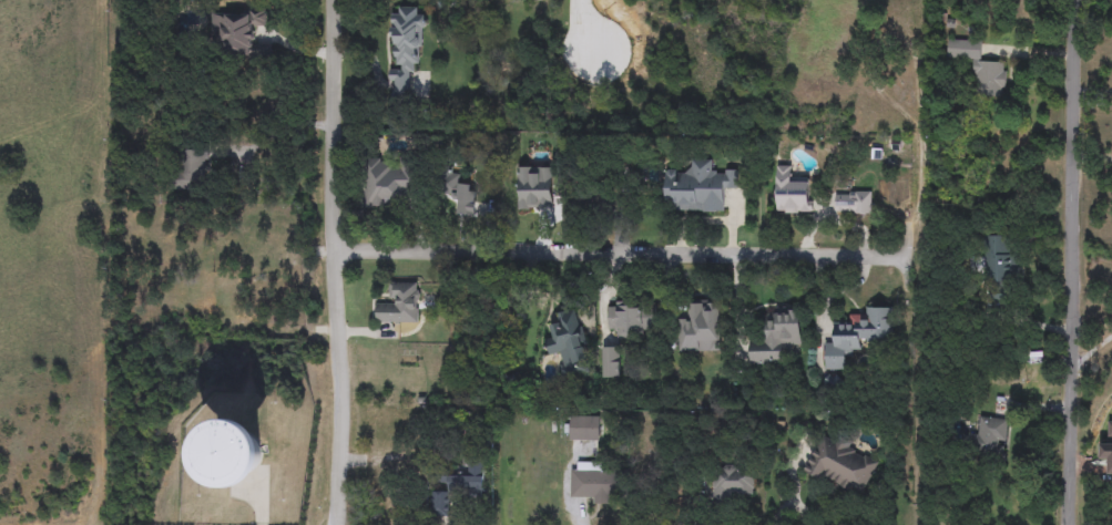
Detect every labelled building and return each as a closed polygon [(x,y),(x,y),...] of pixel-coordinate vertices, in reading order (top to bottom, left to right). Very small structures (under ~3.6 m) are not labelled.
[(390,100),(390,70),(391,70),(392,8),(418,8),(418,18),(417,18),(417,100),(390,100)] [(271,60),(215,59),(216,11),(266,12),(265,27),(255,27),(254,44),(272,45),(271,60)] [(1006,63),(1006,97),(973,97),(973,60),(948,60),(948,41),(981,41),(981,63),(1006,63)] [(173,145),(204,145),(204,189),(173,189),(173,145)] [(666,171),(690,171),(690,159),(713,159),(713,171),(737,171),(736,191),(724,191),(724,213),(665,212),(666,171)] [(776,214),(776,166),(788,166),(788,177),(813,177),(813,214),(776,214)] [(459,184),(478,186),(473,216),(452,214),(455,195),(438,193),(440,169),(460,172),(459,184)] [(518,169),(553,169),(553,210),(519,210),(518,169)] [(836,214),(836,193),(870,193),(870,214),(836,214)] [(986,236),(1008,236),(1008,257),(1019,257),(1019,284),(1010,284),(1010,302),(986,302),(986,236)] [(419,323),(377,323),(377,303),(389,303),(389,284),(419,284),(419,323)] [(723,352),(679,352),(679,315),(691,316),(691,302),(723,302),(723,352)] [(608,303),(642,303),(642,315),(654,315),(654,329),(645,329),(645,339),(618,339),(618,329),(608,329),(608,303)] [(749,363),(749,339),(762,339),(761,315),(775,315),(775,309),(800,308),(800,350),(787,350),(787,362),(749,363)] [(892,309),(891,342),(858,341),(858,359),(847,358),(846,370),(825,370),(825,344),(835,346),(835,319),(865,320),(865,308),(892,309)] [(577,309),(590,361),(564,368),(561,353),(549,357),(544,340),(552,338),(550,326),(557,325),(553,315),(577,309)] [(620,379),(602,379),(602,348),(620,348),(620,379)] [(569,416),(600,416),(600,440),(569,441),(569,416)] [(1007,419),(1004,457),(975,456),(976,418),(1007,419)] [(1109,419),(1111,419),(1111,475),(1109,475),(1109,461),(1099,462),(1099,443),(1109,443),(1109,419)] [(274,484),(210,485),(208,425),(273,424),(274,484)] [(863,497),(805,474),(822,434),(879,457),(863,497)] [(483,463),(483,497),(447,497),(447,515),(431,515),(431,492),(447,492),(447,476),(470,476),(470,463),(483,463)] [(593,505),(593,500),(572,500),(571,464),(602,463),(602,474),(615,474),(616,505),(593,505)] [(731,494),(731,501),(713,501),(713,467),(753,467),(753,494),(731,494)]
